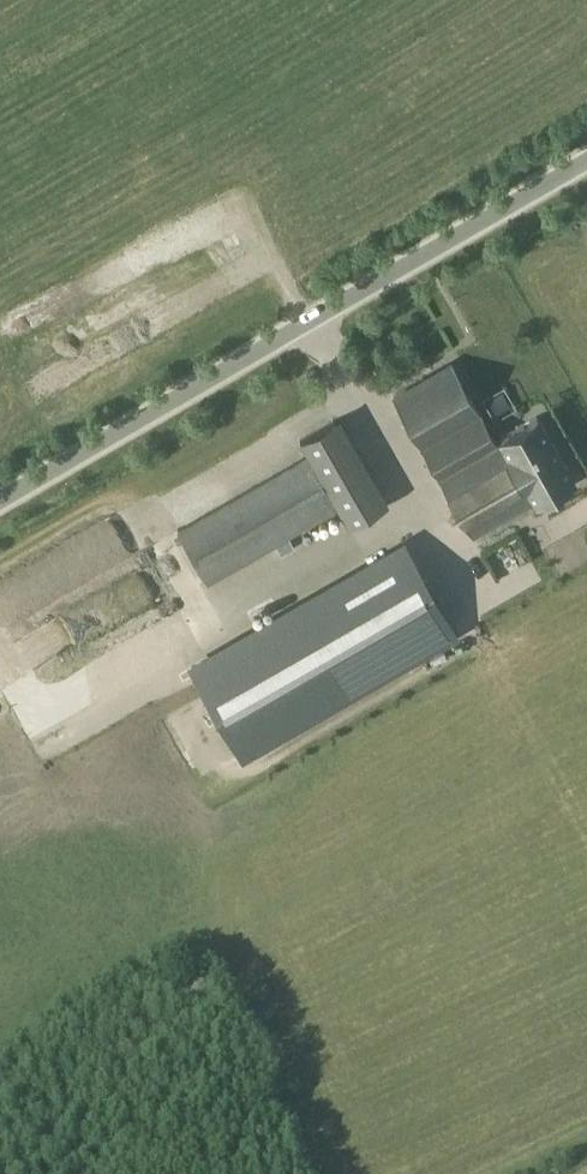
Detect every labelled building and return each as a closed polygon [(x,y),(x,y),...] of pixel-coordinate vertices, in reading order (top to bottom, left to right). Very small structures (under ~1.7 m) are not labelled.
[(535,500),(574,478),(538,415),(500,437),(502,441),(497,443),(451,361),(393,395),(474,536),(535,500)] [(348,523),(382,504),(334,420),(300,439),(348,523)] [(208,583),(338,508),(307,455),(177,530),(208,583)] [(529,521),(539,538),(564,523),(554,506),(529,521)] [(405,545),(369,566),(192,668),(241,753),(415,654),(417,652),(421,650),(423,649),(432,644),(455,631),(405,545)] [(532,554),(448,599),(464,630),(548,586),(532,554)] [(73,606),(55,617),(66,635),(85,624),(73,606)] [(154,659),(179,638),(158,614),(133,635),(154,659)]
